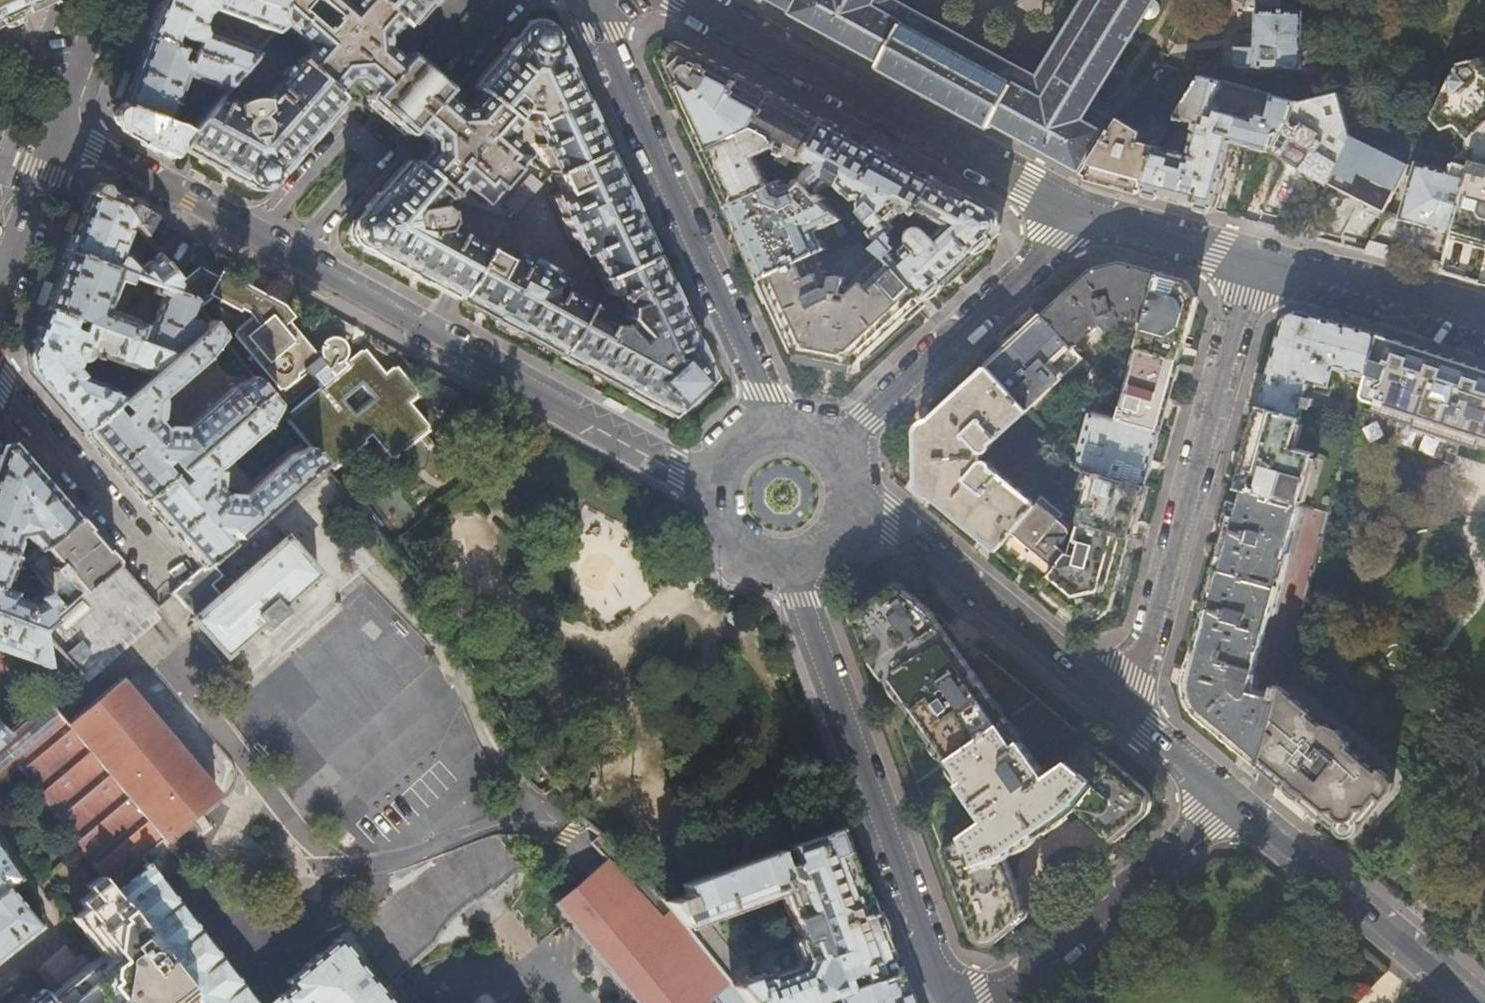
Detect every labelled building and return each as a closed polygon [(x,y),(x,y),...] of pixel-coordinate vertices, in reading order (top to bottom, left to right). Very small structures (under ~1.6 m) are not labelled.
[(11,6),(15,8),(25,4),(25,0),(0,0),(0,11),(11,6)] [(247,0),(158,0),(158,2),(145,37),(184,52),(187,41),(194,43),(191,54),(239,72),(255,55),(203,36),(200,30),(205,14),(211,11),(274,34),(282,25),(281,23),(280,22),(279,18),(278,16),(278,12),(247,0)] [(278,12),(278,9),(278,6),(279,2),(280,0),(247,0),(278,12)] [(359,242),(363,244),(367,244),(366,248),(419,276),(468,303),(523,332),(573,359),(631,391),(669,411),(690,393),(710,374),(693,338),(676,300),(659,265),(642,229),(624,191),(607,154),(588,114),(558,52),(555,44),(552,44),(552,37),(549,33),(544,28),(537,26),(530,27),(528,28),(524,31),(521,35),(519,39),(516,39),(474,85),(475,92),(479,96),(466,109),(457,110),(444,97),(448,93),(448,90),(408,54),(403,55),(400,59),(386,48),(385,38),(397,24),(401,27),(406,26),(429,0),(347,0),(346,2),(344,0),(311,0),(331,18),(329,21),(331,23),(326,30),(323,28),(320,32),(297,11),(307,0),(280,0),(279,2),(278,6),(278,9),(278,12),(278,16),(279,18),(280,22),(281,23),(282,25),(306,47),(293,61),(339,102),(339,98),(335,94),(346,82),(357,81),(369,92),(365,97),(366,100),(405,135),(411,135),(414,131),(427,142),(427,153),(416,165),(413,162),(407,161),(360,214),(362,215),(357,219),(354,222),(352,229),(353,235),(355,239),(359,242)] [(882,59),(878,65),(992,127),(995,120),(1085,168),(1111,126),(1112,127),(1118,119),(1089,105),(1154,0),(1089,0),(1041,79),(895,1),(895,0),(774,0),(882,59)] [(1235,68),(1301,71),(1302,15),(1280,14),(1281,2),(1257,1),(1255,51),(1236,50),(1235,68)] [(184,52),(145,37),(134,66),(132,72),(131,73),(120,103),(120,104),(159,121),(161,121),(167,122),(171,123),(174,124),(178,126),(180,127),(182,130),(185,132),(204,111),(198,104),(189,101),(180,112),(178,119),(169,115),(185,77),(222,91),(239,72),(191,54),(184,52)] [(804,161),(826,120),(753,81),(678,41),(660,58),(688,117),(729,205),(769,187),(756,156),(780,148),(784,150),(782,154),(788,157),(791,154),(804,161)] [(1155,65),(1201,78),(1215,81),(1220,65),(1166,47),(1155,65)] [(339,102),(293,61),(258,101),(249,100),(245,100),(238,103),(233,107),(216,98),(204,111),(185,132),(178,145),(217,166),(244,180),(246,179),(248,182),(252,185),(256,186),(263,186),(267,184),(271,181),(274,175),(276,175),(284,166),(304,143),(323,122),(339,102)] [(1458,149),(1484,124),(1484,68),(1479,61),(1459,66),(1432,120),(1441,130),(1439,131),(1447,140),(1451,137),(1453,140),(1456,138),(1459,141),(1455,145),(1458,149)] [(120,103),(131,73),(125,71),(120,85),(114,100),(120,103)] [(1221,83),(1215,81),(1201,78),(1175,118),(1182,120),(1184,119),(1197,122),(1189,153),(1158,145),(1157,146),(1154,151),(1144,192),(1178,201),(1215,212),(1232,141),(1269,150),(1273,135),(1279,132),(1285,122),(1289,123),(1294,103),(1270,96),(1265,116),(1252,112),(1250,121),(1217,111),(1218,106),(1214,105),(1221,83)] [(1235,91),(1254,96),(1255,92),(1236,87),(1235,91)] [(1298,104),(1294,103),(1289,123),(1285,122),(1279,132),(1273,135),(1269,150),(1271,151),(1295,165),(1325,182),(1351,139),(1347,137),(1336,95),(1298,104)] [(159,121),(120,104),(117,111),(115,116),(121,131),(143,143),(171,158),(178,145),(185,132),(182,130),(180,127),(178,126),(174,124),(171,123),(167,122),(161,121),(159,121)] [(1119,117),(1118,119),(1112,127),(1111,126),(1085,168),(1082,173),(1088,177),(1113,183),(1144,192),(1154,151),(1157,146),(1138,142),(1139,132),(1119,117)] [(866,142),(826,120),(804,161),(812,165),(801,177),(802,178),(820,196),(833,183),(840,185),(855,201),(862,201),(865,213),(862,216),(868,221),(870,219),(872,221),(872,222),(877,228),(871,233),(882,244),(893,234),(899,228),(894,223),(910,209),(915,214),(917,212),(925,204),(937,180),(866,142)] [(1458,149),(1458,150),(1455,156),(1470,160),(1484,164),(1484,124),(1458,149)] [(1351,139),(1325,182),(1353,199),(1384,217),(1386,212),(1406,172),(1351,139)] [(1470,160),(1468,167),(1469,168),(1450,238),(1466,243),(1484,248),(1484,164),(1470,160)] [(1401,216),(1386,212),(1384,217),(1366,253),(1387,259),(1390,248),(1413,254),(1443,262),(1450,238),(1469,168),(1468,167),(1452,162),(1449,172),(1416,163),(1401,216)] [(784,180),(769,187),(729,205),(738,225),(737,226),(746,247),(761,278),(818,252),(828,247),(820,230),(844,220),(832,208),(820,196),(802,178),(798,181),(796,186),(787,187),(784,180)] [(964,195),(937,180),(925,204),(917,212),(947,227),(937,236),(930,229),(927,228),(923,227),(919,228),(917,229),(914,232),(912,235),(912,238),(912,242),(903,250),(896,244),(898,242),(897,237),(893,234),(882,244),(877,248),(885,254),(928,299),(957,273),(1000,233),(997,212),(964,195)] [(115,203),(130,221),(142,237),(151,216),(100,188),(87,193),(87,194),(115,203)] [(122,228),(130,221),(115,203),(87,194),(76,223),(65,253),(128,276),(155,286),(172,292),(174,283),(171,279),(174,277),(142,237),(136,242),(148,257),(135,267),(116,252),(118,246),(120,246),(126,229),(122,228)] [(832,208),(844,220),(848,223),(854,216),(838,201),(832,208)] [(818,252),(761,278),(776,311),(795,350),(817,355),(858,364),(885,338),(928,299),(885,254),(859,277),(860,279),(851,286),(830,281),(826,272),(827,272),(818,252)] [(125,284),(128,276),(65,253),(55,280),(49,295),(44,308),(115,334),(171,355),(198,332),(198,327),(196,322),(194,321),(192,320),(193,317),(187,315),(193,301),(191,299),(172,292),(155,286),(152,293),(161,297),(150,329),(132,323),(133,319),(104,308),(106,303),(107,303),(116,281),(125,284)] [(1476,284),(1484,286),(1484,257),(1476,284)] [(1154,290),(1159,273),(1120,263),(1103,267),(1092,270),(1063,296),(1042,315),(1072,348),(1100,321),(1103,325),(1106,327),(1109,327),(1112,327),(1115,325),(1117,322),(1118,318),(1125,317),(1145,322),(1154,290)] [(305,370),(320,387),(285,417),(310,448),(321,463),(328,471),(370,435),(390,459),(429,426),(407,401),(417,392),(396,366),(386,375),(364,349),(346,365),(342,361),(345,358),(346,352),(346,350),(345,346),(342,343),(339,341),(335,339),(332,340),(328,341),(323,345),(322,348),(321,354),(320,356),(270,305),(198,266),(177,281),(191,299),(193,301),(199,309),(215,295),(254,316),(233,334),(280,391),(305,370)] [(1172,277),(1159,273),(1154,290),(1177,297),(1184,308),(1179,326),(1169,334),(1143,327),(1137,347),(1180,358),(1185,337),(1196,298),(1187,281),(1172,277)] [(171,355),(115,334),(44,308),(33,339),(26,356),(29,371),(56,403),(82,432),(127,393),(80,377),(72,368),(74,367),(76,360),(79,360),(82,359),(86,356),(88,353),(148,375),(171,355)] [(1364,386),(1379,334),(1335,322),(1299,312),(1283,321),(1271,366),(1259,406),(1301,418),(1310,382),(1339,389),(1340,385),(1336,379),(1343,375),(1348,382),(1364,386)] [(1081,358),(1072,348),(1042,315),(1032,324),(987,366),(1026,409),(1081,358)] [(198,332),(171,355),(148,375),(127,393),(82,432),(113,468),(141,500),(266,393),(254,377),(231,388),(184,429),(163,429),(156,419),(161,400),(206,361),(222,338),(210,322),(198,332)] [(1379,334),(1364,386),(1363,390),(1380,395),(1381,390),(1484,423),(1484,369),(1379,334)] [(1163,420),(1180,358),(1137,347),(1122,403),(1117,419),(1087,412),(1080,441),(1084,442),(1078,469),(1087,471),(1145,486),(1153,458),(1163,420)] [(1028,410),(1026,409),(987,366),(944,406),(916,432),(917,459),(918,484),(959,518),(998,550),(1037,503),(993,467),(991,462),(987,461),(982,461),(982,450),(986,450),(989,448),(992,444),(1028,410)] [(207,560),(321,463),(310,448),(292,456),(241,498),(225,495),(216,484),(218,471),(271,428),(278,408),(266,393),(141,500),(172,535),(200,567),(204,563),(207,560)] [(1301,418),(1259,406),(1249,445),(1237,488),(1246,490),(1299,505),(1313,453),(1293,447),(1301,418)] [(13,557),(18,542),(17,536),(27,536),(38,549),(41,547),(76,516),(10,440),(0,442),(0,552),(13,557)] [(1138,512),(1145,486),(1087,471),(1082,489),(1088,490),(1080,518),(1082,524),(1131,537),(1138,512)] [(1301,505),(1299,505),(1246,490),(1238,517),(1231,515),(1225,535),(1211,586),(1196,637),(1186,676),(1185,685),(1187,695),(1190,703),(1197,712),(1217,730),(1259,765),(1280,689),(1275,687),(1272,698),(1250,691),(1301,505)] [(1037,503),(998,550),(1018,566),(1041,585),(1069,551),(1070,550),(1062,543),(1064,539),(1066,540),(1073,531),(1071,526),(1063,520),(1066,515),(1043,497),(1037,503)] [(92,535),(76,516),(41,547),(57,566),(47,574),(56,584),(66,575),(80,592),(115,561),(92,535)] [(1111,610),(1131,537),(1082,524),(1077,540),(1084,542),(1081,554),(1069,551),(1041,585),(1066,606),(1079,617),(1084,619),(1089,620),(1097,618),(1101,616),(1103,614),(1106,609),(1111,610)] [(191,618),(224,656),(260,624),(262,622),(255,615),(271,600),(278,608),(317,574),(284,536),(218,594),(210,584),(220,575),(207,560),(204,563),(200,567),(171,592),(193,616),(191,618)] [(13,557),(0,552),(0,616),(38,630),(61,609),(44,590),(28,599),(25,598),(28,591),(25,584),(6,577),(13,557)] [(154,606),(115,561),(80,592),(61,609),(38,630),(78,676),(155,607),(154,606)] [(1149,792),(1145,788),(1092,744),(1046,776),(928,607),(896,581),(854,611),(870,654),(986,818),(941,849),(971,931),(973,935),(977,939),(982,942),(986,943),(994,942),(997,940),(999,939),(1027,916),(1006,859),(1078,808),(1117,841),(1137,825),(1149,815),(1151,811),(1153,806),(1153,801),(1153,798),(1149,792)] [(255,615),(262,622),(278,608),(271,600),(255,615)] [(737,615),(733,612),(728,614),(727,619),(731,622),(736,621),(737,615)] [(38,630),(0,616),(0,650),(44,667),(38,630)] [(50,699),(44,667),(41,673),(46,702),(50,699)] [(149,868),(150,867),(142,857),(217,795),(120,679),(66,723),(55,709),(85,684),(78,676),(50,699),(46,702),(10,733),(0,742),(0,778),(17,765),(27,779),(99,875),(196,1002),(250,1002),(149,868)] [(1280,689),(1259,765),(1283,785),(1284,784),(1290,787),(1294,790),(1297,794),(1299,797),(1299,798),(1310,808),(1319,815),(1330,825),(1336,825),(1337,828),(1339,831),(1342,833),(1345,835),(1348,835),(1354,833),(1356,832),(1359,827),(1359,823),(1364,823),(1390,791),(1392,787),(1393,782),(1393,780),(1390,776),(1380,768),(1375,773),(1347,749),(1349,747),(1327,728),(1323,726),(1321,728),(1306,716),(1309,712),(1280,689)] [(10,733),(0,725),(0,742),(10,733)] [(1401,744),(1397,749),(1413,764),(1418,758),(1401,744)] [(17,765),(0,778),(0,785),(9,793),(27,779),(17,765)] [(684,926),(777,892),(792,937),(789,938),(787,944),(792,959),(789,967),(762,976),(761,974),(757,973),(729,983),(739,995),(745,1002),(795,1002),(840,987),(835,975),(852,969),(856,981),(887,970),(871,926),(853,878),(834,828),(790,845),(796,860),(784,865),(778,850),(683,886),(687,895),(666,902),(684,926)] [(601,833),(590,843),(606,860),(552,904),(635,1002),(704,1002),(729,982),(684,926),(666,902),(660,895),(640,869),(601,833)] [(6,884),(18,874),(0,849),(0,888),(6,884)] [(167,1001),(168,1002),(196,1002),(99,875),(85,886),(89,892),(78,900),(82,906),(112,945),(105,950),(48,998),(52,1002),(165,1002),(167,1001)] [(0,888),(0,957),(6,952),(40,926),(6,884),(0,888)] [(112,945),(82,906),(75,911),(105,950),(112,945)] [(334,940),(284,982),(289,987),(268,1002),(387,1002),(334,940)] [(887,970),(856,981),(840,987),(795,1002),(900,1002),(887,970)] [(704,1002),(745,1002),(739,995),(729,983),(729,982),(704,1002)] [(48,998),(41,988),(22,1002),(52,1002),(48,998)]
